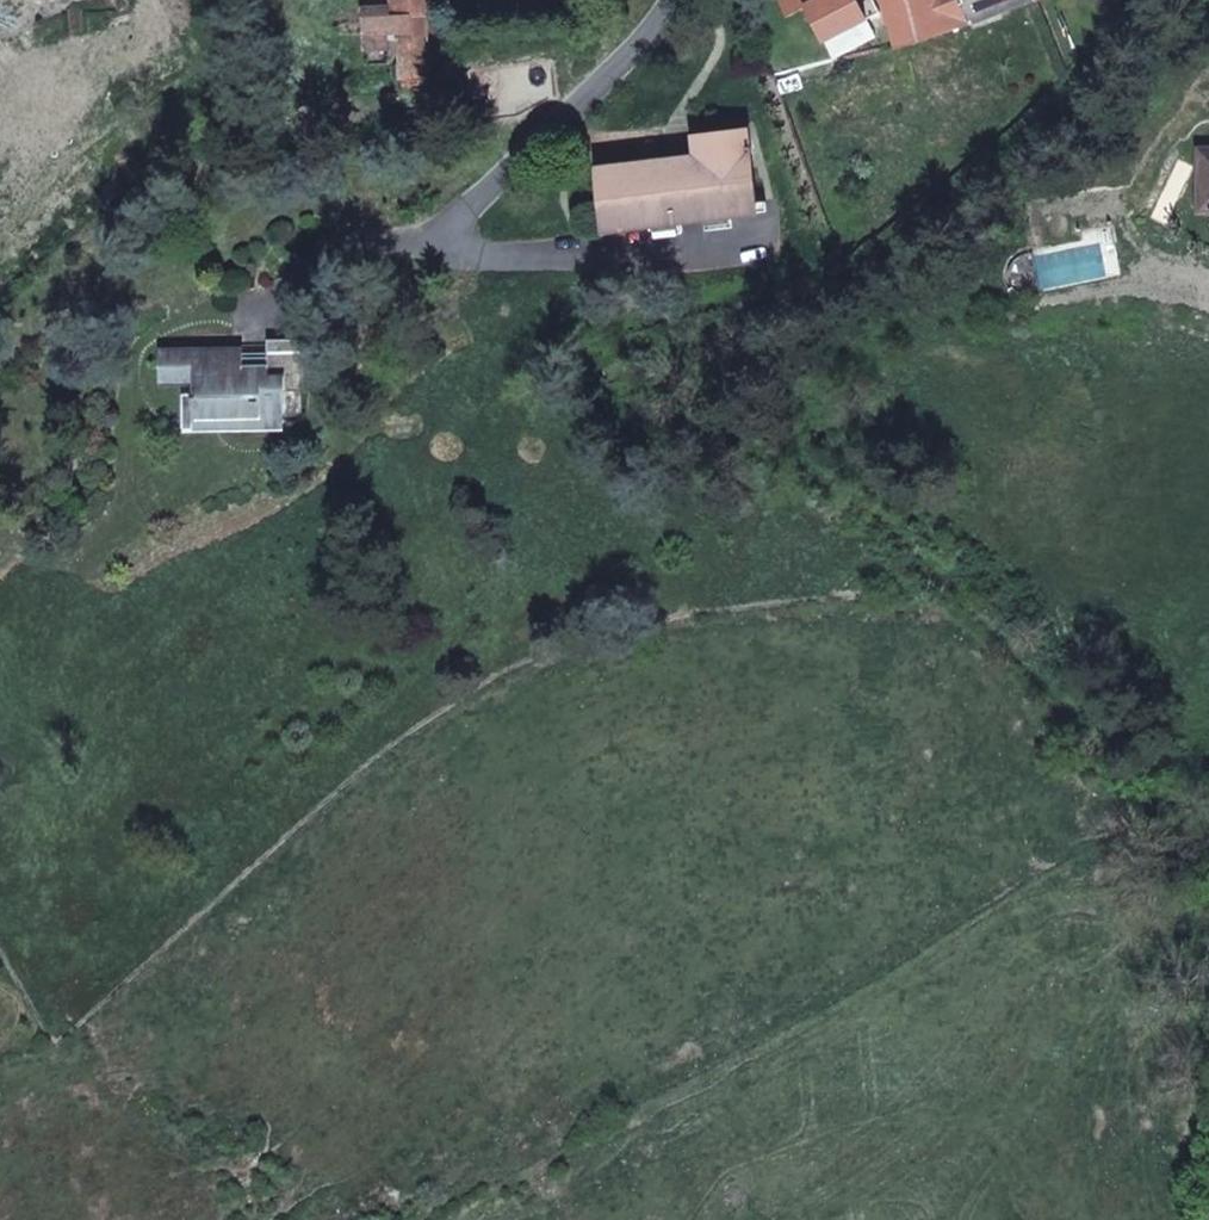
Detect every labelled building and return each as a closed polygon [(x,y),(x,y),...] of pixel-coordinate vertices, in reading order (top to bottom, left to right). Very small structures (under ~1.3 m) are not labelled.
[(433,0),(401,0),(402,17),(429,16),(433,16),(433,0)] [(898,47),(969,24),(1037,0),(883,0),(898,47)] [(389,34),(388,11),(363,12),(365,33),(389,34)] [(429,37),(429,16),(402,17),(403,33),(396,33),(397,39),(429,37)] [(758,211),(748,131),(695,137),(699,169),(663,173),(662,161),(600,169),(607,228),(758,211)] [(1042,294),(1034,253),(1027,254),(1025,255),(1022,256),(1020,257),(1017,258),(1016,260),(1014,262),(1012,264),(1011,267),(1011,270),(1010,272),(1010,275),(1010,277),(1010,280),(1011,283),(1012,285),(1014,288),(1015,290),(1018,292),(1019,293),(1022,294),(1024,295),(1027,296),(1029,296),(1032,297),(1035,296),(1036,296),(1042,294)] [(307,391),(306,340),(269,340),(268,351),(269,365),(235,366),(234,350),(159,351),(160,383),(195,383),(195,424),(284,423),(284,392),(307,391)]
